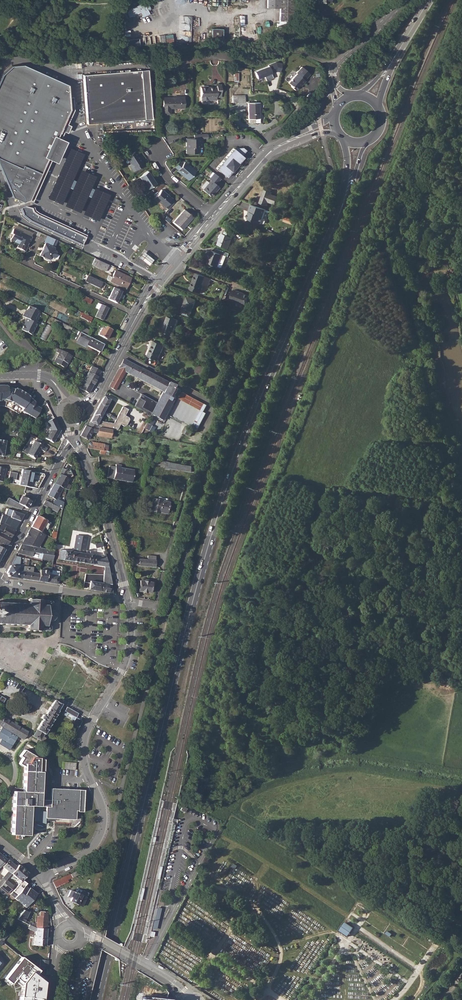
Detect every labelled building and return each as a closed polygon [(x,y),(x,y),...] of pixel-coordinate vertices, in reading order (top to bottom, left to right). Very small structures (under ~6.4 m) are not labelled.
[(291,17),(291,13),(292,0),(267,0),(267,8),(280,8),(279,22),(277,21),(276,28),(291,29),(291,17)] [(146,3),(127,11),(130,18),(142,13),(144,18),(151,15),(146,3)] [(191,29),(191,16),(183,16),(183,23),(187,23),(187,29),(191,29)] [(222,29),(211,29),(211,38),(222,39),(222,29)] [(124,40),(125,48),(141,46),(140,38),(124,40)] [(280,61),(255,69),(258,79),(265,76),(266,80),(274,77),(272,73),(282,70),(280,61)] [(29,199),(70,108),(68,85),(23,64),(11,65),(2,74),(0,77),(0,167),(12,197),(23,202),(29,199)] [(310,74),(302,66),(297,72),(297,73),(289,82),(292,85),(292,86),(296,90),(301,83),(302,84),(306,81),(305,79),(310,74)] [(141,70),(98,73),(83,74),(85,95),(80,95),(80,105),(85,104),(87,124),(98,123),(144,119),(141,70)] [(207,87),(200,87),(201,97),(201,100),(204,102),(207,102),(208,100),(216,100),(216,97),(216,93),(221,94),(221,84),(217,84),(217,87),(207,87)] [(179,97),(172,97),(162,97),(162,114),(170,114),(170,108),(184,108),(183,96),(179,96),(179,97)] [(259,102),(247,103),(248,123),(254,123),(259,122),(259,118),(258,118),(257,111),(259,111),(259,102)] [(208,134),(194,134),(194,138),(186,138),(186,154),(199,153),(199,147),(199,143),(202,143),(202,138),(208,138),(208,134)] [(233,148),(230,152),(240,161),(244,157),(242,156),(246,151),(242,147),(233,148)] [(135,154),(136,153),(135,151),(126,157),(130,164),(128,165),(133,171),(143,165),(137,155),(136,156),(135,154)] [(240,161),(230,152),(217,169),(227,177),(240,161)] [(180,159),(174,167),(177,170),(177,171),(188,180),(195,171),(184,162),(181,159),(180,159)] [(147,171),(139,177),(147,189),(156,184),(147,171)] [(209,183),(203,189),(203,190),(210,197),(218,187),(215,184),(220,178),(214,173),(208,179),(210,181),(209,183)] [(161,190),(154,198),(165,207),(169,209),(175,202),(172,199),(161,190)] [(269,191),(264,204),(269,206),(270,202),(276,205),(279,197),(273,194),(273,193),(269,191)] [(262,208),(252,204),(249,211),(250,211),(251,212),(250,214),(248,214),(248,216),(249,219),(256,222),(262,208)] [(86,237),(61,225),(33,212),(32,208),(25,207),(21,208),(24,215),(32,221),(82,244),(86,237)] [(267,210),(262,208),(256,222),(262,224),(267,210)] [(184,209),(173,222),(182,230),(193,217),(184,209)] [(11,234),(9,239),(25,247),(31,237),(12,228),(10,233),(11,234)] [(222,233),(218,244),(229,248),(233,237),(232,237),(234,234),(225,230),(224,234),(222,233)] [(25,247),(9,239),(8,240),(16,244),(15,247),(24,251),(25,247)] [(41,250),(39,253),(52,259),(54,258),(56,253),(56,251),(54,250),(55,248),(44,243),(42,247),(43,247),(42,251),(41,250)] [(212,255),(209,263),(218,266),(223,254),(212,250),(210,254),(212,255)] [(94,259),(92,265),(96,267),(106,271),(108,265),(94,259)] [(110,281),(123,288),(126,283),(124,282),(125,280),(129,282),(130,278),(115,271),(111,277),(109,277),(108,280),(110,281)] [(212,278),(197,273),(191,289),(202,293),(205,284),(209,286),(212,278)] [(102,282),(84,274),(81,279),(85,280),(85,282),(100,288),(102,282)] [(113,287),(108,299),(116,303),(119,297),(122,299),(124,296),(120,294),(122,291),(113,287)] [(234,288),(231,298),(245,304),(249,295),(242,292),(242,291),(234,288)] [(79,292),(77,298),(90,304),(93,299),(89,297),(88,298),(84,296),(84,295),(79,292)] [(182,312),(191,315),(197,299),(188,296),(182,312)] [(97,303),(95,308),(98,309),(95,316),(102,320),(108,308),(101,304),(100,305),(97,303)] [(25,312),(23,316),(26,318),(34,322),(39,311),(29,306),(26,313),(25,312)] [(93,318),(80,312),(79,314),(81,315),(80,317),(90,323),(93,318)] [(168,317),(162,334),(173,339),(180,321),(168,317)] [(25,323),(22,330),(27,333),(31,335),(37,324),(34,322),(26,318),(24,322),(25,323)] [(47,324),(40,338),(46,340),(52,327),(47,324)] [(82,327),(79,332),(80,332),(88,336),(90,331),(82,327)] [(101,328),(97,334),(107,339),(111,330),(104,327),(103,329),(101,328)] [(80,332),(76,340),(86,345),(100,352),(104,344),(88,336),(80,332)] [(154,340),(148,355),(158,360),(165,345),(154,340)] [(71,356),(58,349),(56,352),(58,353),(53,362),(64,368),(71,356)] [(129,373),(163,391),(175,398),(180,389),(177,387),(124,359),(109,387),(115,390),(122,377),(125,371),(129,373)] [(205,367),(198,364),(195,371),(202,374),(205,367)] [(91,366),(88,372),(97,377),(100,371),(91,366)] [(88,372),(85,378),(94,382),(97,377),(88,372)] [(85,378),(83,383),(92,388),(94,382),(85,378)] [(83,383),(80,388),(89,393),(92,388),(83,383)] [(20,414),(21,411),(35,419),(40,409),(33,405),(34,404),(33,402),(31,400),(29,399),(28,395),(16,388),(13,389),(12,391),(9,389),(6,389),(4,387),(0,387),(0,405),(20,414)] [(140,394),(137,399),(143,402),(140,409),(163,421),(175,398),(163,391),(157,403),(140,394)] [(182,396),(180,399),(201,411),(205,404),(183,392),(182,396)] [(93,416),(88,425),(97,427),(110,430),(115,431),(119,424),(122,426),(125,426),(128,420),(127,417),(124,416),(127,410),(122,407),(116,418),(115,420),(113,424),(98,421),(102,414),(103,411),(109,400),(104,396),(100,403),(99,403),(93,415),(93,416)] [(143,402),(137,399),(133,405),(140,409),(143,402)] [(207,414),(201,411),(193,427),(199,430),(199,428),(207,414)] [(151,417),(145,428),(150,430),(155,419),(151,417)] [(60,431),(53,418),(46,422),(50,430),(45,439),(53,443),(60,431)] [(85,426),(80,436),(88,440),(92,432),(96,433),(97,435),(109,438),(110,430),(97,427),(88,425),(87,427),(85,426)] [(187,425),(184,433),(191,437),(195,429),(187,425)] [(2,456),(10,457),(12,443),(9,439),(0,438),(0,456),(2,456)] [(44,442),(37,438),(35,441),(34,441),(27,454),(35,459),(40,449),(45,452),(47,448),(42,445),(44,442)] [(87,444),(87,448),(100,450),(107,451),(108,445),(101,444),(97,443),(90,442),(87,444)] [(197,467),(172,462),(167,462),(166,469),(171,470),(171,468),(195,472),(197,467)] [(131,482),(133,474),(133,470),(120,468),(121,465),(115,464),(115,467),(109,466),(107,478),(113,479),(131,482)] [(62,469),(54,483),(62,488),(66,490),(68,490),(70,487),(70,486),(68,485),(66,484),(69,478),(72,477),(70,470),(68,471),(67,471),(62,468),(62,469)] [(22,470),(19,485),(29,487),(36,489),(43,476),(42,474),(22,470)] [(17,474),(10,472),(8,483),(13,484),(13,480),(16,480),(17,474)] [(49,493),(47,495),(54,499),(52,504),(59,508),(61,509),(64,499),(62,498),(60,501),(56,499),(58,496),(62,488),(54,483),(49,493)] [(16,499),(14,502),(18,504),(23,506),(27,508),(32,499),(33,498),(26,494),(24,498),(22,497),(19,501),(16,499)] [(152,498),(150,511),(159,513),(159,512),(167,514),(169,503),(166,502),(167,499),(158,497),(157,500),(152,498)] [(45,500),(42,505),(56,512),(59,508),(52,504),(45,500)] [(6,501),(5,504),(21,510),(23,506),(18,504),(17,505),(6,501)] [(7,509),(5,516),(8,517),(20,521),(21,519),(23,515),(7,509)] [(7,546),(14,533),(20,521),(8,517),(2,515),(0,521),(0,543),(7,546)] [(36,516),(30,527),(40,532),(43,527),(46,529),(49,523),(36,516)] [(25,537),(21,544),(39,547),(45,535),(40,532),(30,527),(25,537)] [(59,550),(58,559),(100,566),(97,556),(86,554),(88,538),(76,536),(73,552),(59,550)] [(18,550),(17,553),(32,557),(33,552),(40,553),(41,548),(39,547),(21,544),(18,550)] [(41,559),(51,561),(50,565),(49,565),(49,567),(51,568),(52,564),(53,555),(42,554),(41,559)] [(105,557),(97,556),(100,566),(104,567),(108,567),(105,557)] [(128,559),(127,565),(154,567),(155,556),(147,556),(147,560),(129,559),(128,559)] [(23,564),(22,579),(30,580),(38,581),(39,573),(32,572),(32,567),(27,566),(28,559),(24,558),(23,564)] [(15,562),(12,561),(10,565),(6,573),(8,577),(22,579),(23,564),(15,563),(15,562)] [(47,571),(45,582),(52,583),(57,584),(59,571),(54,570),(55,565),(52,564),(51,568),(51,572),(49,572),(47,571)] [(39,573),(38,581),(41,581),(45,582),(47,571),(40,570),(39,573)] [(89,589),(99,591),(109,593),(110,589),(108,588),(109,584),(103,583),(90,581),(89,589)] [(140,581),(138,591),(150,594),(152,583),(140,581)] [(1,624),(1,623),(5,623),(5,624),(6,624),(11,624),(11,625),(12,625),(12,624),(16,624),(16,625),(17,625),(17,624),(22,624),(22,625),(23,625),(27,625),(27,628),(26,628),(25,628),(25,630),(26,629),(26,630),(27,630),(27,631),(28,631),(28,630),(32,630),(32,631),(34,631),(34,630),(38,630),(38,631),(39,631),(39,630),(44,631),(45,632),(45,631),(48,631),(49,631),(50,630),(51,629),(50,629),(50,627),(51,627),(51,626),(49,626),(49,625),(49,624),(49,621),(51,621),(52,621),(52,620),(53,618),(54,618),(54,617),(53,617),(54,615),(55,615),(54,613),(53,614),(52,612),(53,611),(52,611),(51,611),(49,610),(49,607),(50,607),(50,606),(51,605),(52,606),(52,605),(51,604),(51,603),(52,602),(52,601),(51,601),(51,600),(50,600),(47,600),(46,600),(41,600),(41,599),(40,599),(40,600),(36,600),(35,599),(34,598),(34,599),(30,599),(30,598),(29,598),(29,599),(28,599),(28,600),(27,599),(27,600),(28,600),(28,601),(28,604),(24,604),(24,603),(23,603),(23,604),(19,604),(19,603),(17,603),(17,604),(13,603),(13,602),(12,602),(12,603),(8,603),(8,602),(6,602),(6,603),(2,603),(2,602),(1,602),(1,603),(0,603),(0,624),(1,624)] [(37,729),(33,736),(43,742),(45,738),(42,736),(44,734),(58,711),(58,710),(59,707),(62,709),(64,705),(54,700),(51,706),(50,706),(45,715),(43,714),(40,718),(42,719),(36,729),(37,729)] [(66,707),(64,711),(67,713),(65,716),(70,719),(72,716),(75,718),(78,713),(66,707)] [(23,739),(27,732),(27,731),(2,716),(0,718),(0,726),(23,739)] [(72,716),(70,719),(73,721),(69,728),(75,732),(81,721),(75,718),(72,716)] [(0,743),(0,745),(10,751),(19,738),(2,727),(0,731),(0,739),(2,740),(0,743)] [(30,806),(36,806),(42,807),(46,807),(45,818),(50,818),(73,820),(75,820),(75,811),(78,811),(79,790),(51,788),(51,800),(40,800),(41,772),(24,771),(23,791),(14,791),(12,835),(29,836),(30,806)] [(3,876),(2,878),(5,880),(7,879),(11,873),(17,866),(9,860),(3,867),(0,874),(3,876)] [(17,866),(11,873),(17,878),(15,880),(18,885),(24,877),(28,873),(19,864),(17,866)] [(66,876),(51,883),(54,888),(68,882),(68,880),(66,876)] [(18,885),(10,895),(25,908),(37,894),(32,890),(31,892),(28,888),(23,884),(25,882),(23,880),(24,878),(24,877),(18,885)] [(5,880),(1,886),(8,892),(13,886),(7,881),(8,880),(7,879),(5,880)] [(70,890),(67,897),(71,898),(69,901),(77,904),(81,895),(70,890)] [(42,892),(36,899),(39,902),(44,896),(44,895),(42,892)] [(161,909),(156,908),(152,928),(156,929),(161,909)] [(23,910),(16,919),(24,922),(29,912),(24,909),(23,910)] [(32,923),(31,925),(35,927),(46,928),(47,911),(39,911),(39,916),(36,916),(36,924),(32,923)] [(340,930),(349,936),(354,928),(345,922),(340,930)] [(31,925),(29,924),(27,928),(34,931),(36,931),(35,938),(34,945),(45,946),(46,928),(35,927),(31,925)] [(16,978),(22,983),(32,971),(36,974),(39,970),(22,957),(5,978),(12,984),(16,978)] [(39,968),(47,969),(48,960),(40,959),(39,968)] [(22,983),(21,996),(40,998),(42,999),(44,982),(36,974),(32,971),(22,983)]
